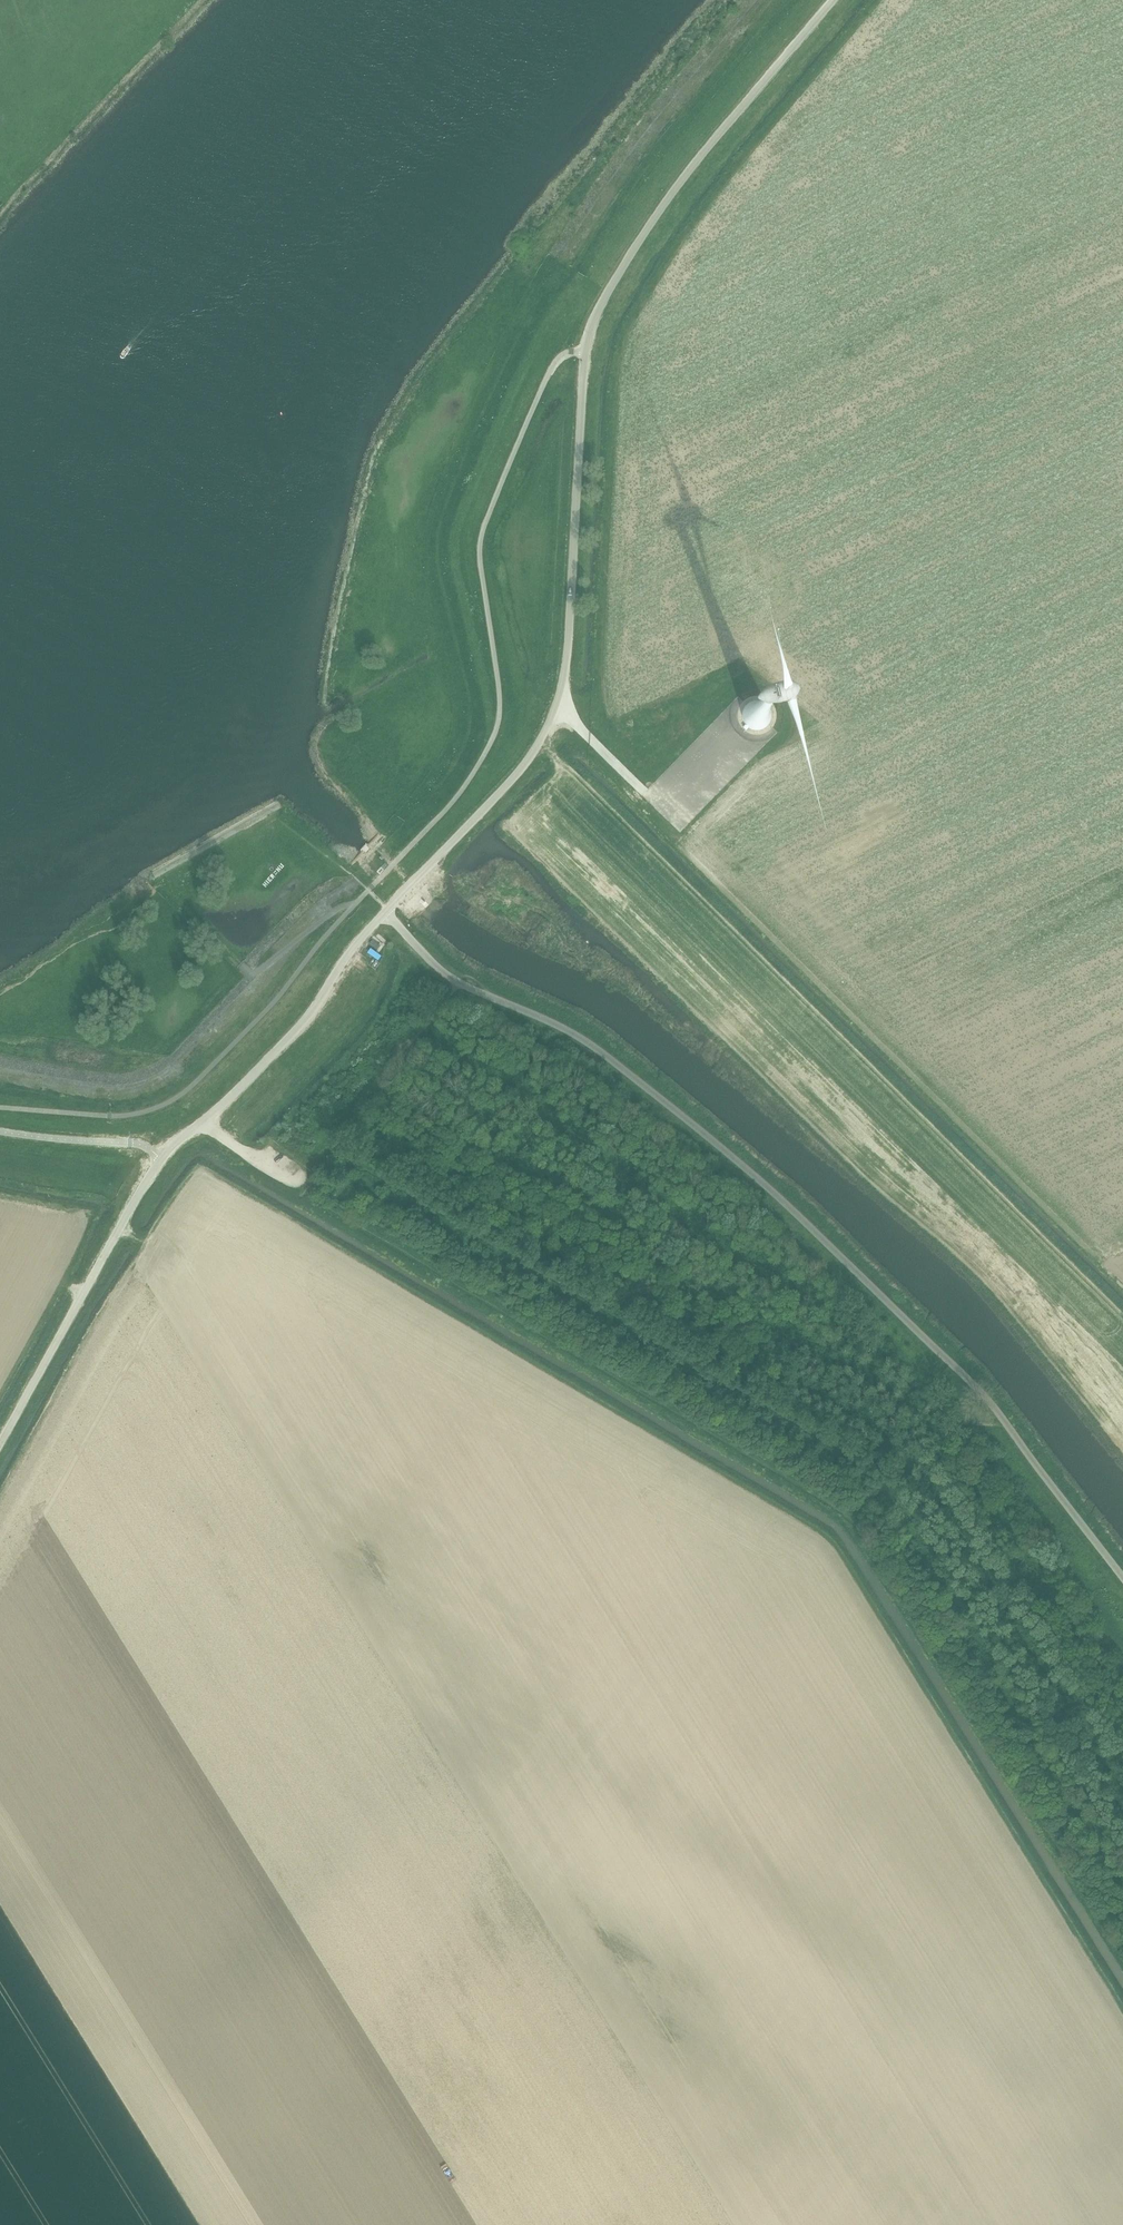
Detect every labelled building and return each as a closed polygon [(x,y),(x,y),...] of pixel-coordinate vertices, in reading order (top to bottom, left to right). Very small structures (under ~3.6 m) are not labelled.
[(743,714),(743,715),(743,717),(743,718),(743,719),(744,720),(744,722),(745,723),(745,724),(746,725),(747,726),(748,726),(749,727),(750,728),(751,729),(752,729),(753,729),(755,730),(756,730),(757,730),(758,730),(760,730),(761,729),(762,729),(763,729),(764,728),(765,727),(766,726),(767,726),(768,725),(769,724),(770,723),(770,722),(771,720),(771,719),(771,718),(772,717),(772,715),(772,714),(771,713),(771,712),(771,710),(770,709),(770,708),(769,707),(768,706),(767,705),(766,704),(765,704),(764,703),(763,702),(762,702),(761,701),(760,701),(758,701),(757,701),(756,701),(755,701),(753,701),(752,702),(751,702),(750,703),(749,704),(748,704),(747,705),(746,706),(745,707),(745,708),(744,709),(744,710),(743,712),(743,713),(743,714)]
